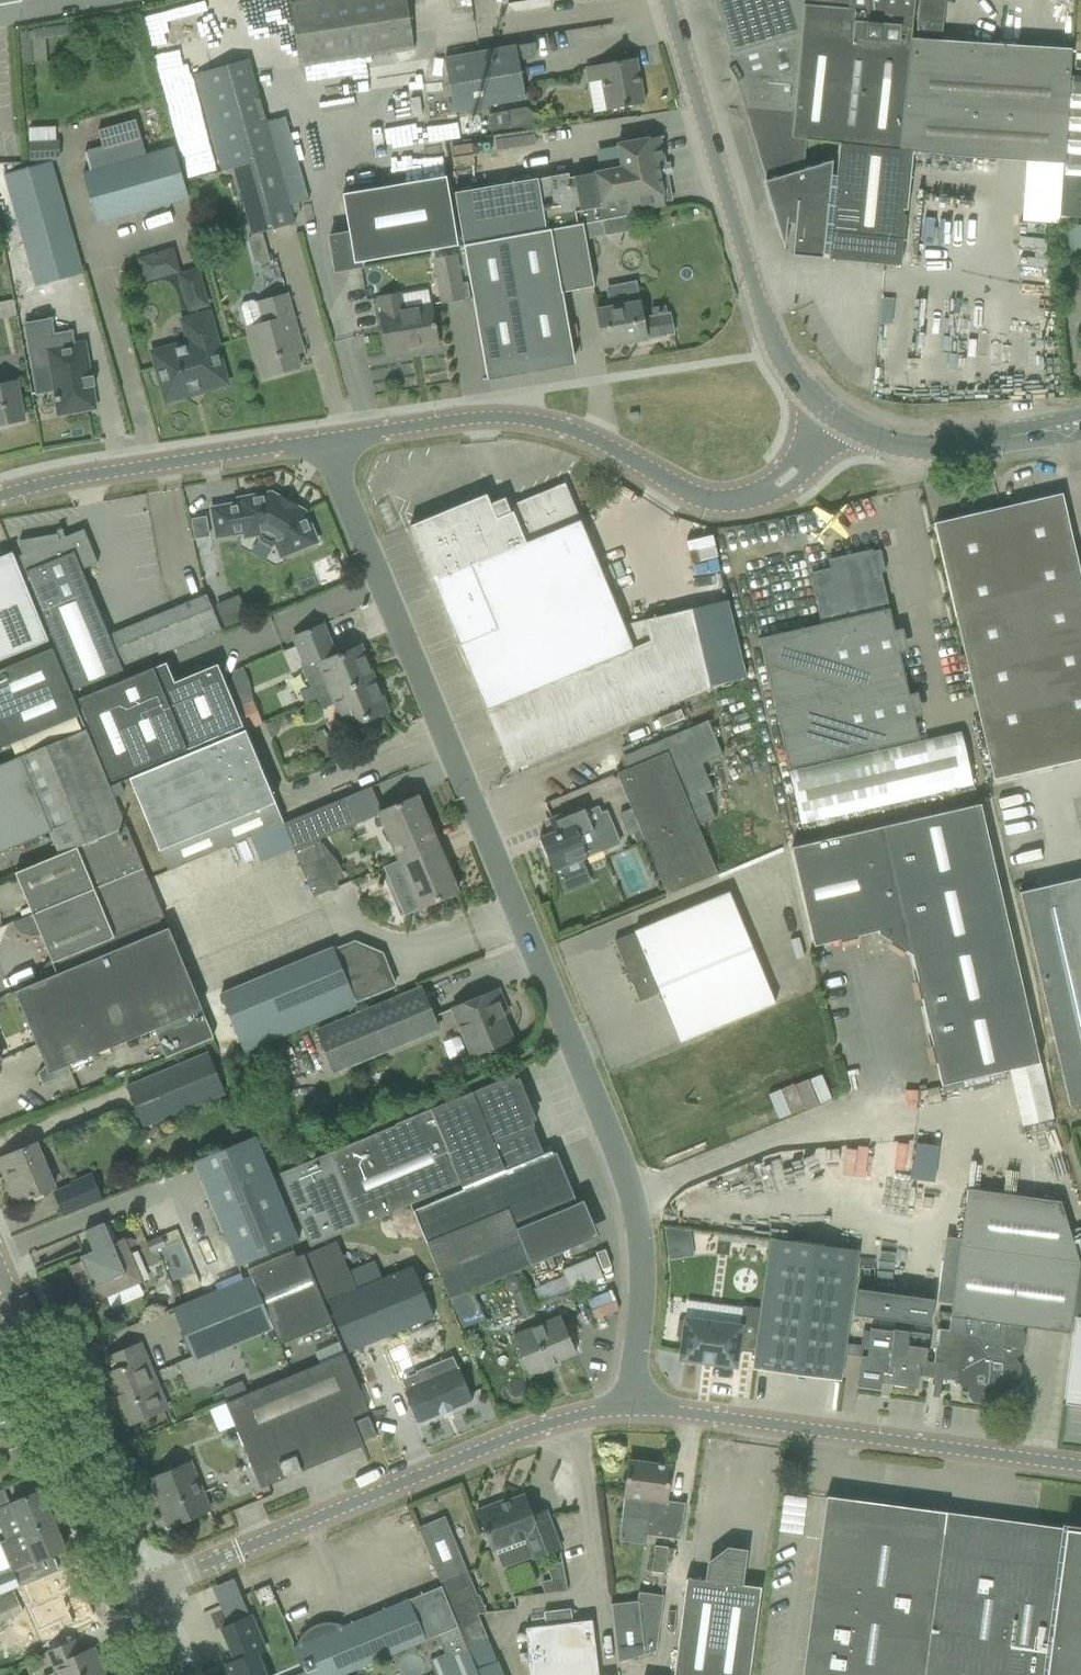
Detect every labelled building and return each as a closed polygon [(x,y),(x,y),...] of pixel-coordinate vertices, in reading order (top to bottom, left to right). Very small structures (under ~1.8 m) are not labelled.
[(290,4),(300,67),(414,50),(407,0),(315,0),(290,4)] [(828,255),(834,202),(836,177),(830,177),(833,156),(803,165),(806,140),(792,139),(794,113),(804,0),(714,0),(746,107),(743,108),(778,218),(786,220),(787,218),(794,220),(791,255),(822,259),(824,255),(828,255)] [(899,149),(915,0),(852,0),(852,10),(804,5),(794,113),(792,139),(806,140),(840,143),(899,149)] [(1069,81),(1071,51),(942,42),(945,0),(915,0),(899,149),(899,151),(911,152),(957,156),(1063,164),(1062,166),(1080,167),(1080,82),(1069,81)] [(20,32),(23,65),(43,62),(41,39),(69,35),(67,24),(34,29),(34,31),(20,32)] [(445,59),(454,112),(525,99),(518,61),(533,59),(537,54),(535,43),(445,59)] [(602,81),(607,111),(644,104),(636,59),(586,68),(589,83),(602,81)] [(249,60),(196,74),(221,171),(233,168),(252,235),(261,232),(294,223),(289,205),(266,123),(249,60)] [(509,111),(512,129),(542,123),(541,119),(525,108),(509,111)] [(569,174),(455,193),(458,213),(464,245),(550,231),(603,221),(603,222),(626,217),(630,212),(643,210),(665,206),(664,202),(675,200),(671,174),(666,175),(665,166),(668,165),(667,156),(663,157),(659,137),(638,141),(617,145),(622,169),(569,179),(569,174)] [(30,162),(59,160),(58,141),(29,142),(30,162)] [(836,177),(834,202),(906,209),(912,154),(910,154),(911,152),(899,151),(899,149),(840,143),(836,177)] [(83,174),(97,224),(188,199),(174,148),(83,174)] [(5,175),(36,285),(81,272),(49,162),(5,175)] [(1062,166),(1060,217),(1080,218),(1080,167),(1062,166)] [(327,235),(333,273),(362,268),(361,262),(457,246),(445,177),(342,194),(348,232),(327,235)] [(902,210),(906,210),(906,209),(834,202),(828,255),(828,260),(901,267),(905,216),(902,216),(902,210)] [(678,210),(675,215),(677,221),(682,224),(687,222),(690,217),(689,211),(684,208),(678,210)] [(603,221),(550,231),(562,293),(593,287),(584,241),(584,240),(606,236),(603,222),(603,221)] [(1055,258),(1080,258),(1080,226),(1055,226),(1055,258)] [(562,293),(550,231),(464,245),(486,374),(488,374),(487,370),(529,362),(529,366),(531,366),(530,362),(571,354),(572,358),(574,358),(562,293)] [(170,246),(132,257),(139,282),(178,270),(170,246)] [(434,260),(442,303),(463,299),(455,256),(434,260)] [(180,276),(190,309),(207,305),(197,271),(180,276)] [(610,307),(596,309),(599,326),(603,348),(646,341),(646,340),(674,335),(673,332),(670,314),(648,317),(642,317),(640,301),(636,282),(606,287),(610,307)] [(467,283),(462,284),(464,299),(470,298),(467,283)] [(258,359),(264,378),(300,368),(295,350),(302,348),(296,327),(286,294),(257,302),(253,300),(244,303),(241,308),(247,328),(246,328),(255,360),(258,359)] [(379,314),(387,356),(438,347),(431,304),(403,309),(401,294),(379,298),(382,313),(379,314)] [(188,342),(151,353),(156,370),(153,374),(156,383),(161,386),(166,403),(228,385),(217,347),(219,346),(209,313),(182,321),(188,342)] [(50,322),(27,326),(34,369),(51,366),(56,392),(59,413),(94,407),(90,385),(83,346),(73,347),(71,334),(53,337),(50,322)] [(24,420),(16,380),(0,383),(0,425),(24,420)] [(410,526),(511,771),(711,689),(692,609),(624,625),(565,483),(507,507),(504,501),(491,506),(486,494),(410,526)] [(274,546),(280,559),(319,543),(306,510),(271,491),(236,497),(237,502),(209,506),(214,540),(243,535),(244,540),(257,537),(259,542),(270,548),(274,546)] [(992,780),(1080,760),(1080,578),(1062,494),(934,523),(939,545),(992,780)] [(26,572),(75,690),(123,671),(122,669),(200,636),(200,637),(220,629),(207,596),(109,637),(81,570),(98,563),(84,530),(60,540),(57,534),(19,541),(22,555),(19,557),(25,572),(26,572)] [(823,624),(759,639),(788,769),(919,739),(889,608),(881,572),(885,571),(880,550),(848,557),(850,564),(811,573),(823,624)] [(0,558),(0,661),(49,641),(21,573),(12,553),(0,558)] [(227,600),(216,605),(225,628),(248,618),(243,606),(227,600)] [(302,634),(294,637),(306,666),(302,667),(311,687),(300,692),(306,707),(317,702),(373,678),(360,648),(340,657),(335,659),(333,654),(334,654),(322,625),(302,634)] [(81,716),(53,649),(0,671),(0,749),(81,716)] [(154,667),(79,698),(112,781),(243,726),(235,705),(219,667),(163,690),(154,667)] [(232,689),(245,686),(241,667),(228,670),(232,689)] [(373,678),(317,702),(321,711),(336,704),(346,727),(349,727),(353,738),(359,740),(380,731),(373,716),(386,711),(386,709),(388,705),(382,691),(378,690),(373,678)] [(252,697),(235,705),(243,726),(244,727),(246,731),(263,724),(252,697)] [(265,724),(271,737),(277,735),(282,726),(278,719),(265,724)] [(640,830),(667,895),(718,874),(697,825),(715,818),(705,793),(713,790),(702,764),(722,756),(716,741),(708,721),(626,755),(622,763),(625,770),(617,774),(631,809),(640,830)] [(52,832),(61,854),(126,827),(86,728),(21,755),(21,756),(0,765),(0,853),(52,832)] [(130,779),(168,871),(284,823),(245,731),(195,751),(130,779)] [(792,772),(803,824),(973,787),(961,735),(792,772)] [(1000,780),(991,782),(993,792),(1002,789),(1000,780)] [(417,796),(379,813),(399,861),(441,843),(435,828),(431,829),(426,817),(417,796)] [(302,868),(314,897),(339,887),(319,840),(359,823),(348,797),(284,823),(302,868)] [(941,1086),(1009,1070),(1040,1063),(980,804),(791,848),(814,946),(878,931),(878,934),(911,955),(941,1086)] [(539,838),(553,871),(588,857),(621,844),(608,810),(602,813),(600,806),(585,812),(583,806),(551,819),(556,831),(539,838)] [(621,813),(630,835),(640,830),(631,809),(621,813)] [(144,868),(127,827),(126,827),(61,854),(15,873),(32,914),(0,927),(0,928),(144,868)] [(399,861),(383,867),(403,915),(419,909),(437,901),(458,892),(449,872),(444,860),(448,859),(441,843),(399,861)] [(57,974),(164,930),(160,919),(164,917),(144,868),(0,928),(17,921),(20,928),(33,934),(39,931),(57,974)] [(1071,1106),(1080,1104),(1080,878),(1020,893),(1025,914),(1071,1106)] [(660,993),(680,1042),(775,1002),(767,982),(729,893),(615,941),(640,1001),(660,993)] [(37,1074),(42,1085),(70,1073),(67,1065),(152,1030),(164,1058),(214,1038),(168,928),(164,930),(57,974),(15,992),(46,1065),(37,1074)] [(353,941),(333,949),(356,1002),(396,986),(384,957),(382,953),(353,941)] [(220,996),(244,1053),(357,1005),(333,949),(220,996)] [(317,1031),(334,1072),(438,1029),(421,988),(317,1031)] [(453,1008),(473,1056),(486,1050),(489,1053),(500,1049),(501,1044),(512,1040),(498,1007),(504,1005),(497,990),(453,1008)] [(127,1087),(143,1128),(225,1094),(208,1053),(127,1087)] [(463,1189),(510,1168),(500,1143),(534,1129),(513,1074),(412,1117),(396,1123),(396,1125),(280,1173),(310,1247),(461,1183),(463,1189)] [(231,1128),(230,1139),(243,1140),(244,1129),(231,1128)] [(195,1161),(238,1267),(299,1242),(255,1136),(195,1161)] [(16,1203),(54,1188),(36,1144),(0,1158),(0,1163),(5,1175),(8,1174),(11,1181),(8,1183),(16,1203)] [(413,1210),(451,1299),(532,1264),(598,1236),(583,1201),(577,1203),(556,1152),(553,1154),(552,1151),(510,1168),(463,1189),(421,1207),(413,1210)] [(898,1179),(911,1181),(913,1162),(900,1160),(898,1179)] [(872,1200),(938,1209),(941,1185),(911,1181),(898,1179),(875,1175),(872,1200)] [(55,1193),(64,1215),(101,1200),(94,1184),(76,1191),(74,1185),(55,1193)] [(854,1315),(899,1320),(898,1330),(892,1329),(892,1331),(870,1328),(867,1357),(861,1356),(857,1387),(880,1390),(882,1377),(892,1378),(891,1385),(917,1388),(918,1375),(942,1378),(955,1379),(961,1386),(969,1387),(967,1395),(973,1402),(981,1403),(989,1398),(989,1390),(997,1392),(1004,1386),(1005,1378),(1013,1379),(1020,1374),(1021,1366),(1016,1359),(1022,1354),(1025,1335),(1022,1331),(1023,1327),(1069,1333),(1072,1316),(1080,1317),(1080,1261),(1079,1261),(1061,1202),(967,1189),(959,1246),(950,1317),(969,1320),(967,1336),(963,1335),(963,1332),(937,1329),(933,1362),(926,1360),(929,1334),(910,1332),(911,1322),(930,1325),(933,1298),(858,1288),(854,1315)] [(69,1266),(86,1305),(143,1282),(125,1238),(113,1243),(104,1223),(85,1231),(93,1251),(80,1257),(82,1261),(69,1266)] [(162,1235),(146,1242),(151,1252),(166,1246),(162,1235)] [(694,1256),(691,1238),(666,1242),(668,1260),(694,1256)] [(753,1369),(840,1380),(857,1250),(770,1238),(761,1308),(755,1353),(753,1369)] [(328,1301),(349,1352),(434,1316),(413,1266),(393,1274),(382,1279),(375,1261),(349,1272),(338,1241),(304,1256),(332,1324),(333,1323),(324,1303),(328,1301)] [(173,1308),(195,1361),(274,1328),(281,1345),(332,1324),(304,1256),(304,1254),(173,1308)] [(594,1257),(561,1270),(570,1291),(602,1277),(594,1257)] [(523,1290),(514,1293),(521,1316),(531,1313),(523,1290)] [(678,1320),(676,1337),(683,1337),(680,1359),(702,1362),(703,1361),(714,1362),(713,1364),(736,1367),(738,1351),(755,1353),(761,1308),(743,1306),(740,1326),(719,1323),(718,1325),(708,1323),(708,1322),(685,1319),(685,1321),(678,1320)] [(528,1372),(530,1377),(560,1364),(559,1360),(576,1353),(560,1316),(513,1336),(521,1355),(519,1360),(523,1369),(528,1372)] [(1064,1404),(1080,1406),(1080,1318),(1076,1317),(1064,1404)] [(113,1372),(107,1374),(127,1424),(148,1416),(160,1411),(147,1376),(153,1374),(141,1344),(135,1347),(128,1349),(108,1358),(113,1372)] [(226,1403),(244,1445),(362,1396),(345,1354),(226,1403)] [(404,1390),(418,1424),(472,1401),(459,1370),(453,1356),(416,1371),(421,1383),(404,1390)] [(244,1445),(261,1488),(364,1445),(352,1417),(368,1410),(362,1396),(244,1445)] [(356,1421),(364,1441),(377,1436),(369,1416),(356,1421)] [(647,1535),(681,1540),(685,1503),(666,1500),(671,1466),(629,1461),(622,1516),(649,1519),(647,1535)] [(150,1479),(169,1526),(210,1510),(190,1462),(150,1479)] [(7,1540),(53,1520),(40,1491),(0,1508),(0,1524),(7,1540)] [(499,1502),(477,1510),(492,1551),(496,1549),(525,1538),(532,1557),(533,1558),(560,1548),(548,1516),(534,1521),(524,1495),(500,1505),(499,1502)] [(827,1497),(803,1674),(1080,1674),(1080,1531),(1069,1529),(1070,1526),(1065,1525),(1065,1528),(941,1512),(827,1497)] [(444,1516),(418,1527),(441,1582),(461,1574),(467,1572),(444,1516)] [(59,1570),(53,1555),(66,1550),(53,1520),(7,1540),(2,1542),(14,1569),(0,1575),(0,1596),(59,1570)] [(651,1571),(664,1573),(668,1547),(654,1545),(651,1571)] [(761,1587),(740,1585),(744,1552),(728,1550),(710,1564),(707,1580),(687,1577),(684,1599),(675,1674),(749,1674),(761,1587)] [(547,1563),(549,1579),(541,1580),(543,1593),(566,1590),(562,1562),(547,1563)] [(467,1572),(441,1582),(452,1606),(461,1628),(459,1629),(466,1647),(488,1638),(478,1613),(486,1612),(479,1594),(477,1595),(467,1572)] [(56,1610),(42,1615),(48,1629),(62,1624),(65,1633),(96,1620),(76,1575),(64,1581),(46,1588),(56,1610)] [(296,1646),(306,1672),(308,1674),(341,1674),(426,1640),(458,1626),(441,1586),(409,1600),(340,1628),(339,1625),(336,1624),(332,1624),(329,1623),(326,1623),(322,1624),(319,1625),(316,1626),(313,1627),(310,1629),(307,1631),(305,1633),(303,1636),(301,1639),(299,1642),(301,1644),(296,1646)] [(618,1661),(656,1649),(663,1596),(639,1592),(637,1602),(612,1604),(618,1661)] [(525,1628),(531,1674),(599,1674),(592,1620),(573,1622),(571,1609),(544,1612),(546,1626),(525,1628)] [(222,1627),(236,1660),(227,1663),(232,1674),(265,1674),(256,1654),(265,1650),(259,1636),(250,1616),(222,1627)] [(459,1629),(440,1637),(446,1653),(430,1660),(436,1674),(478,1674),(459,1629)] [(50,1674),(106,1674),(94,1647),(80,1653),(74,1640),(47,1652),(56,1672),(50,1674)] [(476,1669),(478,1674),(504,1674),(498,1660),(476,1669)]
